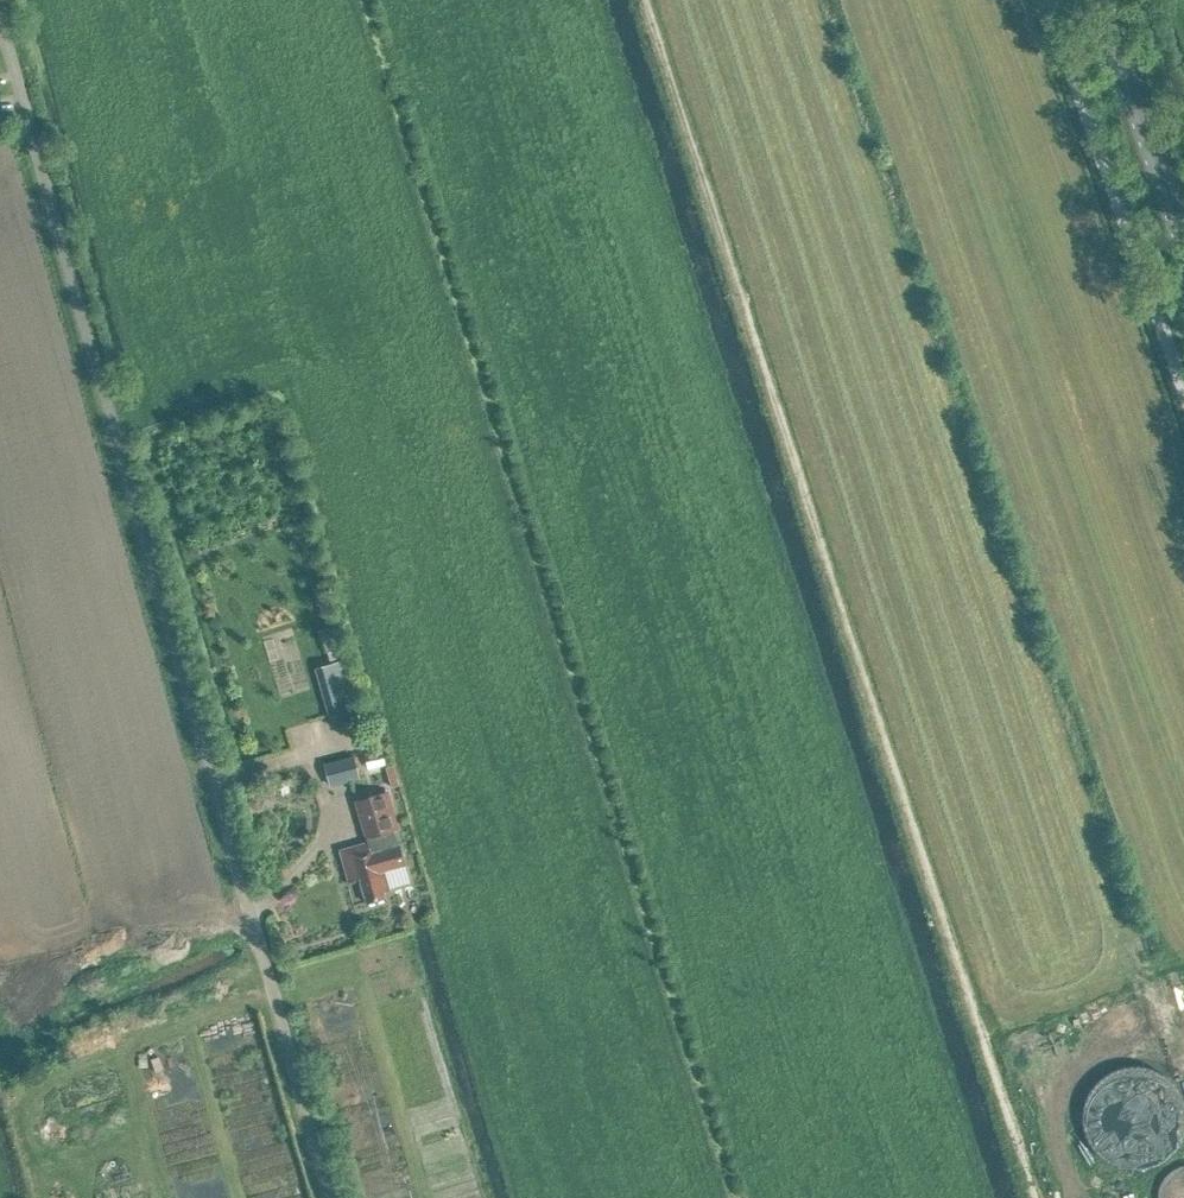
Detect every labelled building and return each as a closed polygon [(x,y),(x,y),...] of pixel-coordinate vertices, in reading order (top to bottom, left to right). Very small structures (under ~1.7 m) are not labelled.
[(320,684),(348,676),(343,660),(315,668),(320,684)] [(331,786),(360,778),(354,754),(324,762),(331,786)] [(382,889),(409,882),(383,792),(355,800),(368,842),(340,850),(349,879),(359,877),(366,901),(384,896),(382,889)] [(1112,1132),(1113,1152),(1172,1147),(1170,1126),(1181,1125),(1176,1068),(1093,1075),(1097,1134),(1112,1132)] [(1155,1176),(1148,1190),(1148,1197),(1183,1197),(1183,1162),(1181,1162),(1166,1166),(1155,1176)]
